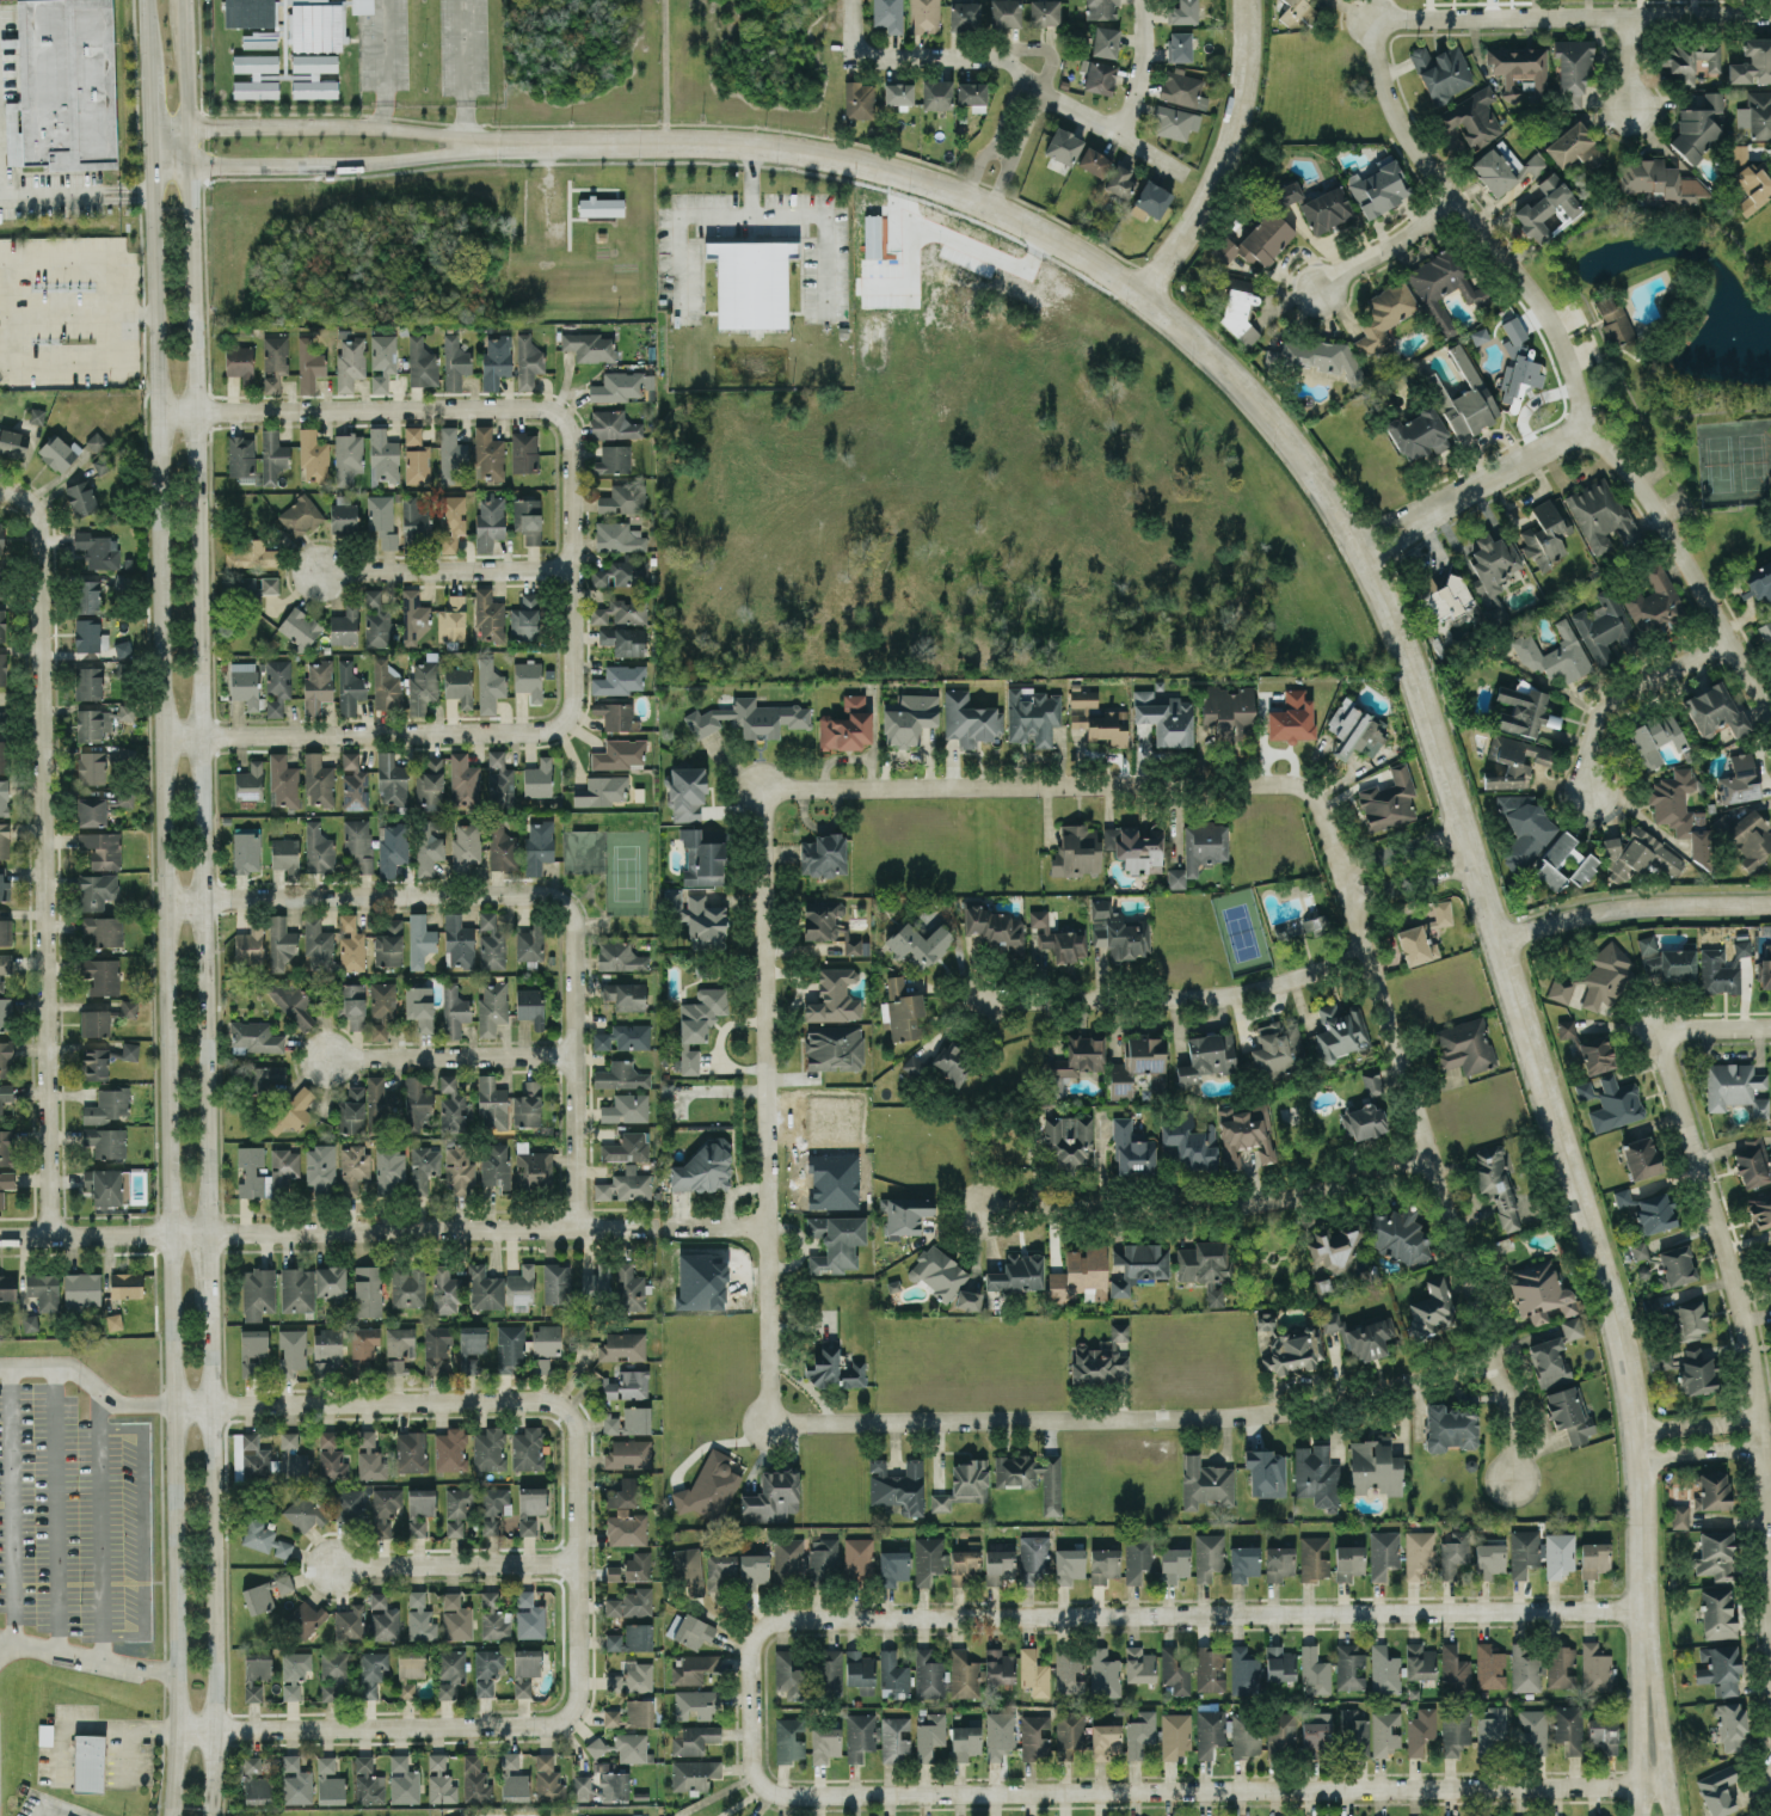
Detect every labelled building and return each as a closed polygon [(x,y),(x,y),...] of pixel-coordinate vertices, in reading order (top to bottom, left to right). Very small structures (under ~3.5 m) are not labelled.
[(18,45),(0,47),(0,39),(18,38),(17,0),(112,0),(117,167),(47,170),(47,164),(6,165),(5,102),(20,102),(18,45)] [(352,13),(373,13),(373,0),(351,0),(352,13)] [(886,26),(886,34),(903,33),(902,0),(873,0),(873,26),(886,26)] [(940,32),(939,0),(910,0),(911,33),(940,32)] [(1020,27),(1020,0),(990,0),(990,27),(1020,27)] [(1030,25),(1059,24),(1059,0),(1030,0),(1030,25)] [(1116,19),(1116,4),(1120,4),(1120,0),(1085,0),(1085,18),(1116,19)] [(1197,0),(1177,0),(1177,6),(1168,6),(1168,23),(1197,23),(1197,0)] [(979,2),(950,2),(951,30),(980,29),(979,2)] [(288,51),(344,50),(344,3),(290,4),(290,28),(288,28),(288,51)] [(1115,58),(1120,29),(1095,25),(1091,54),(1115,58)] [(1190,31),(1168,32),(1169,62),(1191,61),(1190,31)] [(276,48),(276,37),(265,37),(265,34),(242,33),(242,48),(276,48)] [(1770,82),(1770,38),(1743,38),(1743,60),(1727,60),(1727,83),(1770,82)] [(1553,40),(1553,56),(1559,56),(1559,107),(1582,107),(1582,78),(1592,78),(1592,40),(1553,40)] [(1458,44),(1430,56),(1424,44),(1408,51),(1432,104),(1476,84),(1458,44)] [(1720,72),(1720,45),(1661,44),(1660,66),(1670,66),(1670,83),(1695,83),(1695,59),(1707,59),(1707,72),(1720,72)] [(278,54),(233,54),(233,72),(278,72),(278,54)] [(337,97),(337,80),(319,80),(319,72),(337,71),(337,54),(292,54),(292,72),(311,72),(311,80),(292,81),(292,97),(337,97)] [(1087,72),(1083,89),(1111,95),(1117,66),(1082,58),(1079,70),(1087,72)] [(1205,109),(1208,97),(1199,95),(1203,77),(1166,68),(1159,98),(1205,109)] [(278,81),(233,80),(233,97),(278,98),(278,81)] [(953,80),(922,80),(922,109),(952,110),(953,80)] [(845,119),(874,118),(874,82),(844,83),(845,119)] [(987,83),(957,82),(957,104),(973,104),(973,111),(986,111),(987,83)] [(883,104),(913,104),(913,83),(884,83),(883,104)] [(1488,103),(1496,98),(1489,85),(1433,114),(1447,142),(1458,136),(1453,126),(1459,124),(1472,149),(1503,133),(1488,103)] [(1747,90),(1747,108),(1740,108),(1740,126),(1749,126),(1749,139),(1770,139),(1770,90),(1747,90)] [(1698,162),(1699,142),(1723,142),(1725,92),(1704,91),(1704,95),(1677,94),(1676,147),(1681,148),(1681,162),(1698,162)] [(1197,131),(1201,114),(1158,104),(1151,133),(1186,141),(1189,129),(1197,131)] [(1607,156),(1575,120),(1543,148),(1561,169),(1576,155),(1590,171),(1607,156)] [(1073,165),(1083,137),(1054,127),(1044,155),(1073,165)] [(1469,164),(1495,198),(1530,171),(1534,176),(1548,165),(1537,151),(1521,164),(1502,139),(1469,164)] [(1747,145),(1730,144),(1730,161),(1747,161),(1747,145)] [(1077,166),(1102,177),(1111,158),(1086,146),(1077,166)] [(1365,218),(1412,195),(1392,154),(1375,162),(1378,169),(1360,178),(1357,172),(1345,177),(1365,218)] [(1760,156),(1733,176),(1748,196),(1736,205),(1745,217),(1770,197),(1770,171),(1760,156)] [(1619,190),(1662,191),(1662,198),(1674,199),(1674,204),(1705,204),(1705,176),(1677,175),(1678,166),(1663,166),(1664,159),(1620,158),(1619,190)] [(1131,170),(1115,163),(1104,189),(1128,199),(1135,183),(1127,179),(1131,170)] [(1583,209),(1552,171),(1536,184),(1544,194),(1529,206),(1526,202),(1512,213),(1538,246),(1552,235),(1540,220),(1558,205),(1570,219),(1583,209)] [(1172,194),(1147,179),(1132,204),(1158,219),(1172,194)] [(1303,196),(1296,179),(1270,190),(1277,207),(1303,196)] [(1299,204),(1315,238),(1356,219),(1339,184),(1299,204)] [(579,215),(624,215),(624,197),(579,197),(579,215)] [(1235,245),(1225,236),(1211,251),(1225,264),(1237,252),(1250,264),(1255,258),(1264,266),(1295,232),(1269,208),(1235,245)] [(882,257),(881,214),(863,215),(864,257),(882,257)] [(798,240),(704,242),(705,258),(716,258),(717,328),(788,327),(787,257),(798,257),(798,240)] [(1405,273),(1445,339),(1458,331),(1439,298),(1457,287),(1468,305),(1475,301),(1479,307),(1492,299),(1483,284),(1475,289),(1450,247),(1405,273)] [(1253,281),(1221,276),(1220,287),(1227,288),(1219,333),(1254,338),(1255,326),(1244,325),(1248,299),(1250,299),(1253,281)] [(1384,329),(1420,309),(1403,278),(1366,299),(1374,313),(1358,322),(1365,335),(1353,341),(1361,356),(1375,349),(1378,354),(1394,346),(1384,329)] [(1615,292),(1593,301),(1612,346),(1635,336),(1615,292)] [(1502,402),(1509,402),(1521,395),(1521,391),(1531,386),(1543,386),(1543,373),(1539,372),(1539,361),(1531,361),(1520,341),(1528,337),(1516,315),(1500,323),(1508,338),(1502,342),(1513,361),(1513,365),(1503,365),(1502,402)] [(1469,335),(1475,345),(1490,338),(1485,327),(1469,335)] [(575,361),(615,361),(615,337),(600,337),(600,332),(561,333),(561,351),(575,351),(575,361)] [(459,333),(445,333),(443,390),(461,390),(461,373),(471,373),(471,349),(459,349),(459,333)] [(544,372),(544,347),(531,347),(531,333),(517,333),(518,390),(534,390),(534,372),(544,372)] [(397,373),(396,334),(371,334),(372,392),(388,392),(388,373),(397,373)] [(410,386),(438,385),(437,350),(423,350),(423,334),(408,335),(410,386)] [(326,375),(325,352),(313,352),(313,336),(298,336),(299,393),(315,393),(315,375),(326,375)] [(486,336),(487,351),(482,351),(483,390),(499,390),(498,376),(512,376),(511,336),(486,336)] [(337,392),(353,392),(353,378),(366,377),(365,337),(336,338),(337,392)] [(1349,341),(1281,340),(1281,349),(1265,349),(1265,365),(1276,365),(1278,364),(1316,365),(1319,372),(1341,372),(1350,386),(1364,381),(1349,341)] [(1501,417),(1460,341),(1448,348),(1470,388),(1449,399),(1434,372),(1422,378),(1457,441),(1501,417)] [(226,375),(241,374),(242,385),(254,384),(252,345),(224,346),(226,375)] [(589,384),(589,399),(654,399),(654,372),(603,372),(603,384),(589,384)] [(1429,402),(1417,408),(1419,413),(1400,423),(1396,416),(1384,423),(1407,465),(1451,442),(1429,402)] [(31,406),(45,410),(43,423),(29,421),(31,406)] [(592,438),(643,437),(643,422),(625,423),(625,409),(591,410),(592,438)] [(492,425),(475,425),(476,480),(504,479),(504,439),(492,439),(492,425)] [(398,440),(386,441),(386,426),(369,427),(371,482),(399,481),(398,440)] [(430,445),(422,445),(421,426),(404,427),(406,483),(430,483),(430,445)] [(440,483),(455,483),(455,465),(467,465),(467,443),(456,443),(456,426),(440,426),(440,483)] [(300,467),(304,467),(305,481),(329,480),(328,441),(316,442),(316,427),(299,428),(300,467)] [(30,434),(0,428),(0,453),(24,458),(30,434)] [(278,429),(262,429),(263,485),(278,485),(277,466),(289,466),(289,445),(278,445),(278,429)] [(96,430),(106,442),(94,453),(85,441),(96,430)] [(36,450),(54,431),(68,444),(73,440),(82,448),(61,472),(56,467),(55,470),(39,456),(41,454),(36,450)] [(511,472),(537,472),(538,433),(512,432),(511,472)] [(335,433),(335,485),(353,486),(353,472),(363,472),(363,433),(335,433)] [(254,436),(228,437),(228,476),(255,476),(254,436)] [(631,472),(631,445),(601,445),(601,460),(591,461),(591,473),(631,472)] [(91,461),(105,454),(112,467),(99,474),(91,461)] [(1564,497),(1594,556),(1613,547),(1606,533),(1616,528),(1626,548),(1641,540),(1607,474),(1564,497)] [(64,488),(75,516),(99,507),(87,478),(64,488)] [(597,495),(597,511),(645,512),(646,483),(611,482),(611,496),(597,495)] [(276,516),(296,540),(324,516),(305,492),(276,516)] [(477,552),(493,552),(493,538),(504,538),(505,496),(495,496),(495,492),(478,492),(477,552)] [(331,531),(357,531),(357,504),(350,504),(350,495),(332,495),(331,531)] [(394,495),(367,495),(368,529),(380,529),(380,549),(395,549),(394,495)] [(403,552),(421,551),(420,533),(430,533),(429,509),(417,509),(417,495),(402,496),(403,552)] [(457,553),(457,534),(465,534),(465,516),(465,495),(441,495),(441,532),(441,553),(457,553)] [(1531,508),(1539,524),(1520,533),(1526,544),(1521,547),(1528,560),(1534,557),(1540,569),(1568,555),(1560,537),(1574,530),(1557,495),(1531,508)] [(513,530),(524,530),(524,544),(541,544),(540,499),(513,499),(513,530)] [(595,521),(595,551),(645,550),(644,529),(629,529),(629,521),(595,521)] [(1521,568),(1505,534),(1491,541),(1487,532),(1474,539),(1479,548),(1468,553),(1489,597),(1502,591),(1497,579),(1521,568)] [(226,566),(279,565),(279,549),(265,549),(265,539),(234,540),(234,551),(225,551),(226,566)] [(614,586),(648,586),(648,555),(623,555),(623,560),(609,560),(609,569),(590,569),(590,586),(608,586),(608,575),(614,575),(614,586)] [(1641,638),(1687,615),(1659,559),(1642,568),(1653,592),(1642,597),(1638,589),(1621,597),(1641,638)] [(1742,574),(1755,601),(1762,597),(1769,611),(1770,610),(1770,559),(1742,574)] [(1458,573),(1446,578),(1448,583),(1436,588),(1428,572),(1412,579),(1433,624),(1462,610),(1459,604),(1471,599),(1458,573)] [(131,589),(132,573),(114,573),(114,589),(131,589)] [(278,576),(239,577),(240,595),(279,594),(278,576)] [(100,580),(77,580),(77,612),(99,613),(100,580)] [(1570,615),(1598,668),(1615,659),(1606,643),(1616,638),(1624,653),(1640,644),(1609,586),(1595,594),(1601,605),(1588,612),(1585,607),(1570,615)] [(505,641),(504,601),(492,601),(492,587),(475,587),(476,641),(505,641)] [(402,589),(403,645),(418,645),(417,632),(430,632),(429,605),(419,606),(419,588),(402,589)] [(365,646),(391,646),(390,609),(381,609),(381,589),(364,589),(364,607),(376,607),(376,612),(365,612),(365,646)] [(538,593),(522,593),(521,608),(510,608),(510,638),(537,639),(538,593)] [(465,641),(465,595),(447,594),(446,609),(438,609),(438,640),(465,641)] [(613,623),(647,623),(646,595),(631,595),(631,599),(609,600),(609,607),(590,607),(590,623),(607,623),(606,613),(613,613),(613,623)] [(358,603),(345,603),(345,616),(331,615),(330,644),(357,645),(358,603)] [(305,650),(323,626),(294,605),(276,630),(305,650)] [(1541,654),(1530,631),(1511,640),(1527,673),(1542,666),(1548,678),(1560,672),(1565,683),(1592,670),(1566,616),(1553,622),(1563,644),(1541,654)] [(75,651),(100,651),(99,619),(75,619),(75,651)] [(1757,626),(1770,654),(1770,619),(1757,626)] [(599,645),(614,645),(614,656),(645,656),(645,628),(599,628),(599,645)] [(114,642),(117,657),(132,654),(129,639),(114,642)] [(408,677),(409,715),(426,715),(426,701),(438,700),(437,652),(425,652),(426,663),(413,663),(413,677),(408,677)] [(400,668),(387,669),(387,657),(373,658),(374,709),(401,709),(400,668)] [(492,657),(478,657),(479,714),(496,714),(496,696),(506,696),(506,673),(493,673),(492,657)] [(356,715),(356,699),(365,699),(365,677),(352,676),(352,659),(338,659),(338,715),(356,715)] [(291,698),(290,660),(265,660),(266,717),(283,716),(283,698),(291,698)] [(332,701),(332,661),(308,661),(308,676),(303,676),(304,716),(321,715),(320,701),(332,701)] [(542,703),(541,661),(514,662),(514,691),(530,691),(530,703),(542,703)] [(257,662),(230,662),(231,699),(246,699),(246,710),(258,710),(257,662)] [(630,695),(630,690),(642,690),(642,676),(646,676),(646,665),(605,665),(605,677),(591,677),(591,694),(630,695)] [(75,666),(75,698),(101,699),(102,667),(75,666)] [(472,668),(445,667),(443,697),(460,697),(459,708),(471,709),(472,668)] [(1733,738),(1748,731),(1723,679),(1682,699),(1700,737),(1727,724),(1733,738)] [(1535,737),(1539,721),(1556,726),(1558,716),(1543,712),(1548,692),(1528,687),(1527,692),(1498,685),(1494,700),(1501,702),(1495,727),(1535,737)] [(1253,688),(1227,688),(1227,686),(1202,686),(1203,724),(1215,724),(1216,740),(1245,739),(1244,728),(1254,728),(1253,688)] [(1007,687),(1007,741),(1031,741),(1031,748),(1051,748),(1051,725),(1060,726),(1060,694),(1045,694),(1045,692),(1031,692),(1031,687),(1007,687)] [(944,738),(958,737),(958,748),(977,748),(977,738),(1002,738),(1002,708),(969,708),(969,689),(943,689),(944,738)] [(1133,689),(1133,722),(1155,723),(1155,746),(1192,746),(1193,701),(1181,701),(1181,696),(1153,696),(1153,690),(1133,689)] [(1267,740),(1295,740),(1295,738),(1313,738),(1314,699),(1304,699),(1304,689),(1284,689),(1284,710),(1267,710),(1267,740)] [(1127,710),(1103,710),(1103,717),(1087,717),(1087,707),(1097,707),(1097,690),(1070,690),(1070,710),(1070,735),(1085,735),(1085,746),(1097,746),(1097,738),(1109,738),(1109,746),(1127,746),(1127,710)] [(938,694),(898,693),(898,710),(883,710),(883,745),(919,745),(919,725),(938,726),(938,694)] [(865,694),(844,694),(844,716),(819,717),(819,749),(862,749),(862,743),(871,742),(871,710),(865,710),(865,694)] [(810,705),(756,706),(755,696),(733,696),(733,708),(712,708),(700,714),(697,709),(683,716),(695,740),(722,726),(717,718),(733,718),(741,735),(741,738),(779,738),(786,728),(810,728),(810,705)] [(1370,757),(1390,725),(1343,697),(1325,728),(1340,737),(1331,752),(1344,760),(1352,747),(1370,757)] [(634,702),(591,703),(591,714),(603,714),(604,730),(635,729),(634,702)] [(119,720),(136,719),(135,703),(119,704),(119,720)] [(77,740),(102,739),(102,731),(111,731),(110,709),(77,710),(77,740)] [(1626,732),(1646,771),(1664,762),(1656,746),(1670,739),(1677,752),(1688,747),(1670,710),(1626,732)] [(1551,748),(1493,732),(1487,751),(1487,758),(1506,763),(1504,772),(1488,768),(1483,768),(1483,787),(1529,787),(1529,772),(1532,762),(1537,762),(1548,765),(1551,756),(1551,748)] [(645,739),(605,739),(605,751),(591,751),(591,769),(631,768),(631,763),(645,763),(645,739)] [(489,807),(514,807),(513,768),(504,768),(504,749),(488,750),(488,770),(489,807)] [(106,752),(78,751),(77,783),(105,783),(106,752)] [(321,751),(304,752),(305,794),(311,793),(311,806),(334,806),(333,766),(321,766),(321,751)] [(368,808),(368,770),(359,770),(358,751),(342,752),(343,809),(368,808)] [(407,765),(394,765),(394,751),(378,751),(378,791),(383,791),(382,805),(406,805),(407,765)] [(479,766),(467,766),(467,751),(450,752),(451,792),(455,792),(455,807),(480,806),(479,766)] [(1759,797),(1752,751),(1729,754),(1732,775),(1715,777),(1719,803),(1759,797)] [(299,766),(286,766),(286,752),(269,752),(270,792),(274,792),(274,806),(300,806),(299,766)] [(524,796),(552,796),(551,755),(539,756),(539,767),(523,767),(524,796)] [(416,771),(416,803),(442,803),(443,757),(424,756),(424,771),(416,771)] [(262,760),(250,759),(250,771),(235,771),(234,799),(262,800),(262,760)] [(1367,831),(1418,818),(1404,761),(1388,765),(1393,784),(1378,788),(1377,785),(1357,789),(1367,831)] [(1706,809),(1687,811),(1684,791),(1695,790),(1692,766),(1672,768),(1674,779),(1645,782),(1647,805),(1652,804),(1654,825),(1673,823),(1675,838),(1689,836),(1692,865),(1712,863),(1706,809)] [(704,820),(703,767),(669,768),(670,801),(672,801),(672,821),(704,820)] [(573,806),(612,805),(612,801),(627,800),(627,775),(587,776),(587,788),(573,789),(573,806)] [(8,779),(0,779),(0,815),(9,815),(8,779)] [(1495,795),(1495,797),(1515,840),(1501,846),(1501,855),(1508,871),(1511,871),(1538,858),(1538,842),(1554,835),(1536,794),(1495,795)] [(106,797),(77,798),(77,826),(107,825),(106,797)] [(518,869),(517,834),(504,834),(504,818),(488,819),(490,870),(518,869)] [(371,819),(343,819),(344,854),(354,854),(355,873),(372,873),(371,819)] [(441,819),(416,819),(416,877),(433,877),(433,859),(444,858),(444,832),(441,832),(441,819)] [(305,871),(334,872),(334,837),(320,837),(320,820),(306,820),(305,871)] [(526,876),(542,876),(542,861),(553,861),(553,821),(526,821),(526,876)] [(9,857),(9,822),(0,822),(0,857),(9,857)] [(1227,862),(1228,822),(1184,822),(1184,869),(1167,868),(1167,888),(1185,888),(1185,877),(1197,877),(1197,862),(1227,862)] [(378,823),(379,878),(396,878),(396,863),(408,863),(408,823),(378,823)] [(480,862),(481,823),(456,823),(456,838),(452,837),(451,872),(469,872),(469,862),(480,862)] [(1059,825),(1059,857),(1050,857),(1051,875),(1100,874),(1099,824),(1059,825)] [(1648,861),(1668,876),(1675,875),(1685,862),(1637,825),(1629,826),(1627,828),(1630,845),(1618,836),(1602,838),(1604,852),(1612,858),(1607,863),(1609,877),(1616,882),(1621,881),(1631,868),(1638,874),(1648,861)] [(724,841),(700,842),(700,828),(679,828),(680,847),(687,847),(687,870),(682,870),(683,885),(725,884),(724,841)] [(1162,872),(1162,829),(1143,828),(1103,828),(1103,849),(1114,850),(1113,858),(1123,858),(1123,871),(1162,872)] [(604,871),(605,831),(564,829),(563,870),(604,871)] [(1575,841),(1565,830),(1539,856),(1544,861),(1533,872),(1553,892),(1567,878),(1558,869),(1569,858),(1575,863),(1582,856),(1572,845),(1575,841)] [(121,869),(120,832),(78,833),(79,848),(90,848),(91,869),(121,869)] [(260,871),(260,832),(233,833),(233,871),(260,871)] [(847,874),(845,833),(814,834),(814,840),(800,841),(801,875),(847,874)] [(298,838),(270,839),(271,868),(287,867),(287,879),(299,879),(298,838)] [(1579,887),(1600,863),(1589,852),(1567,876),(1579,887)] [(0,867),(0,900),(10,900),(9,880),(4,880),(4,867),(0,867)] [(79,874),(80,911),(104,910),(104,898),(118,898),(118,873),(79,874)] [(726,947),(724,905),(705,906),(705,893),(687,894),(687,907),(682,908),(681,891),(665,892),(666,913),(674,912),(674,919),(689,919),(690,949),(726,947)] [(1108,957),(1150,957),(1149,918),(1136,919),(1136,924),(1123,925),(1122,911),(1111,911),(1111,899),(1091,899),(1092,946),(1108,945),(1108,957)] [(1453,924),(1450,899),(1433,901),(1436,926),(1453,924)] [(835,914),(844,914),(844,903),(804,903),(804,940),(835,940),(835,914)] [(481,970),(505,969),(504,928),(496,928),(496,910),(479,910),(479,932),(480,932),(481,970)] [(1024,911),(963,910),(963,941),(1008,941),(1008,950),(1023,950),(1024,911)] [(1048,910),(1029,910),(1029,928),(1036,928),(1036,947),(1052,947),(1053,961),(1086,960),(1085,932),(1049,932),(1048,910)] [(410,969),(424,969),(424,953),(436,953),(436,930),(426,930),(426,912),(409,913),(410,969)] [(444,913),(445,952),(449,952),(449,966),(474,966),(474,926),(461,926),(461,912),(444,913)] [(356,913),(339,914),(339,931),(349,931),(350,937),(339,937),(340,970),(365,970),(364,932),(356,932),(356,913)] [(286,914),(268,914),(269,971),(286,971),(285,955),(297,955),(296,931),(286,931),(286,914)] [(1302,921),(1307,936),(1324,931),(1320,915),(1302,921)] [(81,946),(123,945),(122,916),(80,917),(81,946)] [(332,930),(321,931),(321,916),(304,917),(305,969),(333,968),(332,930)] [(0,919),(0,944),(12,944),(11,918),(0,919)] [(401,919),(387,919),(387,934),(374,934),(375,966),(402,965),(401,919)] [(924,939),(906,920),(885,942),(918,975),(955,938),(939,923),(924,939)] [(1297,923),(1287,925),(1286,921),(1274,923),(1277,941),(1299,936),(1297,923)] [(234,933),(234,961),(262,962),(263,923),(250,922),(249,933),(234,933)] [(516,930),(516,959),(543,959),(543,922),(531,922),(530,931),(516,930)] [(1396,931),(1406,966),(1440,956),(1436,942),(1427,944),(1420,923),(1396,931)] [(1637,938),(1641,955),(1658,951),(1654,934),(1637,938)] [(861,955),(861,939),(845,939),(845,955),(861,955)] [(1580,1000),(1593,1014),(1640,972),(1610,939),(1590,958),(1596,965),(1580,979),(1591,990),(1580,1000)] [(631,940),(597,941),(598,970),(648,969),(648,954),(631,954),(631,940)] [(1735,956),(1751,954),(1749,940),(1733,942),(1735,956)] [(1658,949),(1659,956),(1644,957),(1645,982),(1696,980),(1694,942),(1681,942),(1682,948),(1658,949)] [(1760,943),(1760,990),(1770,990),(1770,943),(1760,943)] [(1723,948),(1700,948),(1701,993),(1740,992),(1740,967),(1723,967),(1723,948)] [(2,974),(12,974),(11,953),(0,953),(0,991),(2,991),(2,974)] [(81,977),(89,977),(89,994),(119,995),(119,959),(81,958),(81,977)] [(803,1020),(861,1020),(861,998),(848,998),(848,981),(856,981),(856,968),(819,968),(819,1002),(803,1002),(803,1020)] [(891,1040),(920,1038),(918,1017),(924,1016),(922,993),(905,994),(904,974),(887,976),(889,1001),(880,1002),(883,1027),(890,1027),(891,1040)] [(266,991),(304,1032),(316,1021),(304,1008),(309,1003),(283,975),(266,991)] [(1568,1003),(1574,981),(1552,975),(1547,997),(1568,1003)] [(471,1021),(470,998),(457,998),(457,981),(443,982),(444,1039),(461,1038),(460,1021),(471,1021)] [(396,1020),(395,982),(370,982),(371,1020),(370,1020),(370,1040),(388,1040),(387,1020),(396,1020)] [(478,1036),(496,1037),(496,1023),(507,1023),(507,982),(483,982),(482,997),(478,997),(478,1036)] [(365,1029),(364,983),(337,984),(338,1016),(349,1015),(349,1030),(365,1029)] [(614,1010),(645,1010),(646,983),(600,983),(599,1000),(615,1000),(614,1010)] [(432,986),(405,987),(406,1017),(416,1017),(416,1033),(433,1032),(432,986)] [(680,1003),(681,1074),(699,1074),(699,1049),(688,1049),(688,1042),(707,1042),(706,1024),(716,1024),(716,1014),(728,1014),(727,987),(698,988),(698,1003),(680,1003)] [(542,989),(516,989),(517,1018),(533,1018),(533,1030),(543,1030),(542,989)] [(9,1030),(9,999),(0,999),(0,1029),(9,1030)] [(136,1018),(138,1002),(122,999),(120,1016),(136,1018)] [(1370,1045),(1359,1005),(1339,1011),(1336,1001),(1317,1006),(1324,1031),(1314,1033),(1323,1065),(1335,1062),(1334,1055),(1370,1045)] [(80,1036),(110,1036),(109,1010),(80,1010),(80,1036)] [(1432,1030),(1442,1069),(1461,1064),(1463,1075),(1496,1066),(1483,1016),(1432,1030)] [(1557,1021),(1559,1038),(1575,1036),(1574,1019),(1557,1021)] [(285,1035),(269,1034),(269,1021),(230,1020),(229,1049),(284,1050),(285,1035)] [(1249,1049),(1258,1080),(1309,1066),(1297,1020),(1279,1025),(1278,1020),(1255,1026),(1260,1046),(1249,1049)] [(650,1048),(650,1023),(611,1024),(612,1032),(593,1032),(593,1048),(613,1048),(613,1049),(650,1048)] [(863,1069),(862,1025),(806,1026),(806,1070),(863,1069)] [(1177,1084),(1195,1082),(1195,1075),(1235,1071),(1232,1032),(1186,1036),(1188,1064),(1176,1065),(1177,1084)] [(1588,1075),(1617,1065),(1606,1034),(1577,1044),(1588,1075)] [(1067,1058),(1046,1059),(1047,1074),(1103,1073),(1102,1036),(1067,1036),(1067,1058)] [(1109,1098),(1133,1098),(1132,1073),(1150,1072),(1150,1088),(1165,1088),(1165,1036),(1122,1037),(1123,1062),(1109,1062),(1109,1098)] [(929,1066),(958,1086),(976,1061),(947,1040),(929,1066)] [(12,1077),(12,1041),(0,1041),(0,1077),(12,1077)] [(138,1060),(140,1043),(123,1042),(121,1058),(138,1060)] [(82,1079),(109,1078),(108,1047),(81,1048),(82,1079)] [(901,1067),(914,1078),(925,1064),(911,1054),(901,1067)] [(593,1088),(650,1087),(650,1073),(634,1073),(633,1059),(610,1059),(610,1070),(593,1070),(593,1088)] [(1705,1064),(1707,1111),(1725,1111),(1725,1103),(1752,1103),(1752,1118),(1769,1118),(1768,1097),(1754,1097),(1754,1088),(1767,1088),(1766,1073),(1753,1073),(1753,1062),(1705,1064)] [(248,1065),(247,1090),(285,1091),(286,1066),(248,1065)] [(1381,1093),(1380,1069),(1363,1070),(1364,1094),(1381,1093)] [(1594,1132),(1645,1116),(1634,1081),(1617,1086),(1613,1072),(1598,1076),(1603,1091),(1597,1093),(1601,1107),(1587,1111),(1594,1132)] [(464,1093),(457,1093),(456,1074),(439,1074),(440,1095),(441,1095),(441,1131),(465,1130),(464,1093)] [(508,1128),(507,1087),(495,1088),(494,1074),(478,1074),(479,1128),(508,1128)] [(384,1075),(366,1075),(368,1132),(386,1131),(386,1115),(397,1115),(396,1093),(384,1093),(384,1075)] [(432,1092),(421,1092),(421,1076),(405,1075),(403,1132),(419,1133),(420,1119),(432,1119),(432,1092)] [(540,1125),(539,1079),(524,1080),(525,1095),(512,1095),(513,1126),(540,1125)] [(1574,1084),(1579,1101),(1594,1097),(1589,1079),(1574,1084)] [(2,1115),(2,1100),(13,1100),(12,1084),(0,1084),(0,1115),(2,1115)] [(364,1085),(348,1086),(348,1100),(339,1101),(339,1133),(364,1132),(364,1085)] [(276,1136),(290,1123),(296,1129),(311,1115),(304,1107),(316,1097),(306,1086),(264,1124),(276,1136)] [(97,1087),(98,1105),(82,1105),(82,1120),(129,1119),(129,1087),(97,1087)] [(648,1121),(648,1093),(614,1093),(614,1105),(600,1105),(600,1122),(648,1121)] [(1225,1169),(1240,1168),(1238,1147),(1258,1145),(1259,1163),(1276,1161),(1275,1148),(1270,1149),(1266,1102),(1250,1103),(1250,1109),(1227,1111),(1228,1118),(1220,1118),(1225,1169)] [(1383,1107),(1372,1108),(1372,1106),(1340,1110),(1343,1134),(1352,1132),(1353,1138),(1387,1133),(1383,1107)] [(1162,1145),(1176,1144),(1177,1159),(1184,1159),(1184,1170),(1217,1169),(1215,1123),(1204,1123),(1204,1130),(1192,1130),(1191,1109),(1160,1110),(1162,1145)] [(1042,1117),(1043,1154),(1058,1153),(1059,1172),(1091,1171),(1089,1115),(1042,1117)] [(1154,1140),(1145,1140),(1145,1133),(1132,1133),(1132,1116),(1114,1117),(1115,1171),(1154,1171),(1154,1140)] [(94,1157),(126,1158),(126,1129),(83,1127),(82,1144),(94,1145),(94,1157)] [(13,1165),(12,1129),(0,1129),(0,1165),(13,1165)] [(600,1160),(647,1160),(647,1131),(620,1130),(620,1144),(600,1144),(600,1160)] [(1632,1180),(1661,1170),(1649,1134),(1619,1144),(1632,1180)] [(1745,1149),(1733,1153),(1742,1188),(1770,1181),(1770,1169),(1762,1134),(1743,1139),(1745,1149)] [(670,1190),(729,1190),(729,1139),(696,1139),(696,1165),(670,1165),(670,1190)] [(482,1185),(500,1185),(501,1189),(509,1189),(508,1143),(481,1143),(482,1185)] [(446,1144),(445,1183),(453,1184),(453,1194),(473,1194),(474,1163),(469,1163),(469,1145),(446,1144)] [(1470,1152),(1485,1205),(1494,1202),(1503,1232),(1523,1227),(1498,1144),(1470,1152)] [(335,1145),(305,1146),(306,1184),(313,1184),(313,1194),(336,1194),(335,1145)] [(238,1196),(290,1195),(290,1176),(299,1176),(299,1149),(270,1149),(270,1174),(256,1175),(256,1166),(264,1166),(264,1146),(237,1146),(237,1167),(244,1167),(244,1182),(238,1182),(238,1196)] [(341,1146),(341,1191),(369,1190),(368,1146),(341,1146)] [(441,1147),(411,1146),(410,1194),(428,1194),(428,1174),(440,1174),(441,1147)] [(376,1190),(405,1191),(406,1150),(376,1149),(376,1190)] [(552,1152),(516,1151),(516,1185),(551,1186),(552,1152)] [(593,1182),(593,1199),(613,1199),(650,1199),(650,1173),(635,1173),(635,1163),(624,1163),(625,1174),(612,1174),(612,1182),(593,1182)] [(129,1204),(128,1169),(83,1170),(83,1188),(92,1188),(93,1205),(129,1204)] [(4,1207),(3,1188),(15,1187),(14,1171),(0,1172),(0,1207),(4,1207)] [(1613,1191),(1617,1207),(1631,1203),(1628,1188),(1613,1191)] [(1636,1200),(1639,1209),(1634,1211),(1641,1236),(1676,1224),(1670,1203),(1668,1204),(1664,1191),(1636,1200)] [(1748,1200),(1754,1228),(1770,1225),(1770,1196),(1748,1200)] [(934,1197),(879,1198),(880,1211),(885,1211),(885,1234),(920,1234),(919,1215),(934,1215),(934,1197)] [(1431,1258),(1422,1220),(1416,1221),(1412,1204),(1366,1216),(1375,1252),(1386,1249),(1389,1260),(1401,1257),(1403,1265),(1431,1258)] [(865,1216),(806,1217),(806,1236),(823,1236),(823,1255),(807,1255),(808,1273),(845,1272),(845,1268),(856,1268),(856,1244),(865,1244),(865,1216)] [(1351,1260),(1347,1225),(1312,1228),(1313,1239),(1308,1240),(1310,1264),(1351,1260)] [(1176,1248),(1177,1280),(1233,1279),(1233,1256),(1226,1256),(1226,1240),(1193,1241),(1193,1247),(1176,1248)] [(1634,1259),(1648,1256),(1644,1241),(1631,1244),(1634,1259)] [(970,1274),(931,1242),(907,1271),(946,1303),(970,1274)] [(1048,1298),(1075,1298),(1075,1293),(1093,1293),(1093,1299),(1106,1299),(1106,1243),(1083,1243),(1083,1250),(1065,1250),(1065,1272),(1048,1272),(1048,1298)] [(1169,1278),(1169,1248),(1159,1248),(1159,1243),(1122,1243),(1122,1248),(1113,1248),(1113,1264),(1123,1264),(1123,1278),(1109,1278),(1109,1297),(1130,1297),(1130,1278),(1169,1278)] [(1696,1279),(1687,1243),(1658,1251),(1668,1287),(1696,1279)] [(1762,1251),(1768,1286),(1770,1285),(1770,1250),(1762,1251)] [(985,1272),(985,1290),(1044,1288),(1043,1253),(1005,1254),(1005,1272),(985,1272)] [(1506,1271),(1518,1317),(1529,1314),(1532,1325),(1548,1321),(1546,1309),(1559,1306),(1562,1316),(1583,1311),(1579,1298),(1572,1299),(1569,1286),(1558,1288),(1551,1259),(1506,1271)] [(632,1261),(616,1261),(617,1310),(645,1309),(644,1275),(633,1276),(632,1261)] [(521,1274),(506,1274),(505,1305),(533,1306),(534,1262),(521,1262),(521,1274)] [(503,1276),(485,1277),(485,1263),(469,1263),(470,1308),(504,1308),(503,1276)] [(544,1304),(569,1303),(568,1263),(543,1264),(544,1304)] [(582,1273),(581,1296),(607,1297),(609,1263),(597,1263),(597,1274),(582,1273)] [(460,1277),(449,1277),(449,1264),(433,1264),(433,1313),(461,1313),(460,1277)] [(380,1265),(353,1265),(354,1316),(381,1316),(380,1265)] [(425,1306),(424,1265),(410,1266),(391,1266),(392,1307),(425,1306)] [(315,1297),(346,1296),(345,1266),(315,1266),(315,1297)] [(314,1311),(314,1267),(281,1268),(282,1311),(314,1311)] [(244,1268),(243,1321),(261,1321),(261,1311),(275,1311),(276,1269),(244,1268)] [(101,1307),(100,1272),(64,1273),(64,1308),(101,1307)] [(143,1273),(110,1272),(110,1297),(142,1298),(143,1273)] [(59,1310),(58,1273),(25,1274),(26,1296),(38,1296),(38,1311),(59,1310)] [(16,1300),(17,1275),(0,1275),(0,1299),(16,1300)] [(1453,1320),(1444,1276),(1425,1279),(1428,1297),(1406,1301),(1413,1337),(1433,1333),(1432,1324),(1453,1320)] [(1206,1289),(1207,1307),(1224,1306),(1223,1288),(1206,1289)] [(979,1310),(981,1292),(957,1289),(955,1308),(979,1310)] [(1707,1334),(1702,1300),(1669,1306),(1675,1340),(1707,1334)] [(1387,1355),(1384,1338),(1395,1336),(1391,1317),(1343,1327),(1340,1311),(1321,1314),(1325,1332),(1341,1329),(1346,1355),(1358,1352),(1359,1360),(1387,1355)] [(108,1330),(122,1328),(120,1313),(106,1315),(108,1330)] [(23,1331),(38,1330),(37,1314),(22,1315),(23,1331)] [(1257,1329),(1274,1329),(1274,1314),(1256,1314),(1257,1329)] [(1584,1334),(1577,1315),(1559,1321),(1565,1340),(1584,1334)] [(1128,1322),(1110,1323),(1110,1348),(1086,1349),(1086,1342),(1075,1342),(1075,1361),(1070,1361),(1070,1382),(1127,1382),(1127,1355),(1116,1355),(1116,1340),(1128,1340),(1128,1322)] [(1261,1356),(1264,1369),(1273,1367),(1275,1375),(1287,1373),(1286,1369),(1304,1366),(1304,1369),(1315,1367),(1314,1359),(1322,1358),(1316,1324),(1275,1331),(1279,1353),(1261,1356)] [(476,1373),(476,1354),(485,1354),(485,1325),(459,1325),(460,1373),(476,1373)] [(496,1325),(497,1371),(524,1371),(523,1325),(496,1325)] [(560,1325),(532,1326),(532,1355),(560,1355),(560,1325)] [(423,1326),(424,1373),(443,1373),(443,1355),(447,1355),(447,1344),(453,1343),(452,1326),(423,1326)] [(352,1327),(351,1360),(374,1361),(374,1345),(380,1345),(380,1327),(352,1327)] [(387,1369),(416,1368),(414,1327),(386,1328),(387,1369)] [(342,1358),(343,1329),(314,1328),(313,1374),(328,1375),(329,1357),(342,1358)] [(267,1329),(240,1329),(241,1376),(255,1376),(255,1358),(268,1357),(267,1329)] [(306,1329),(278,1329),(279,1377),(293,1376),(293,1368),(306,1368),(306,1329)] [(646,1332),(606,1333),(606,1344),(598,1344),(598,1360),(646,1360),(646,1332)] [(1539,1387),(1571,1378),(1560,1335),(1528,1344),(1539,1387)] [(838,1339),(821,1339),(821,1354),(812,1354),(813,1369),(804,1369),(804,1384),(829,1384),(829,1380),(839,1380),(838,1339)] [(1717,1390),(1711,1347),(1658,1353),(1660,1367),(1678,1365),(1682,1394),(1717,1390)] [(534,1357),(533,1372),(548,1373),(549,1358),(534,1357)] [(865,1386),(864,1360),(851,1361),(851,1367),(840,1367),(840,1387),(865,1386)] [(603,1399),(649,1397),(648,1369),(619,1370),(619,1380),(603,1380),(603,1399)] [(1544,1393),(1554,1430),(1565,1426),(1571,1446),(1588,1441),(1586,1434),(1593,1432),(1579,1383),(1544,1393)] [(1446,1451),(1446,1447),(1477,1446),(1476,1408),(1444,1409),(1444,1403),(1426,1403),(1426,1452),(1446,1451)] [(603,1433),(650,1433),(650,1406),(622,1407),(622,1414),(603,1414),(603,1433)] [(473,1433),(473,1470),(504,1469),(504,1426),(485,1426),(485,1433),(473,1433)] [(512,1469),(542,1469),(542,1426),(524,1426),(524,1433),(513,1432),(512,1469)] [(466,1427),(447,1427),(447,1434),(436,1433),(435,1470),(466,1470),(466,1427)] [(387,1478),(387,1461),(381,1461),(380,1449),(375,1449),(374,1429),(357,1430),(359,1479),(387,1478)] [(349,1461),(343,1461),(342,1449),(335,1449),(335,1430),(318,1430),(320,1479),(349,1478),(349,1461)] [(280,1447),(297,1447),(297,1432),(281,1431),(280,1447)] [(426,1471),(426,1431),(396,1432),(396,1471),(426,1471)] [(234,1480),(307,1479),(307,1451),(280,1451),(280,1472),(272,1472),(271,1448),(258,1448),(258,1433),(233,1433),(234,1480)] [(1350,1494),(1367,1493),(1367,1487),(1378,1487),(1378,1495),(1402,1495),(1402,1455),(1391,1455),(1391,1434),(1377,1434),(1377,1440),(1350,1440),(1350,1494)] [(651,1439),(611,1440),(611,1452),(603,1452),(603,1468),(652,1467),(651,1439)] [(1294,1496),(1312,1496),(1312,1508),(1339,1508),(1339,1463),(1329,1463),(1329,1443),(1312,1443),(1312,1446),(1294,1446),(1294,1496)] [(680,1489),(675,1502),(721,1523),(742,1476),(727,1469),(732,1456),(710,1447),(689,1493),(680,1489)] [(1285,1495),(1284,1450),(1244,1451),(1244,1467),(1250,1467),(1250,1496),(1285,1495)] [(1234,1505),(1233,1465),(1199,1466),(1199,1453),(1182,1453),(1183,1509),(1197,1509),(1197,1500),(1218,1500),(1218,1505),(1234,1505)] [(1061,1512),(1060,1455),(994,1456),(994,1487),(1036,1486),(1035,1470),(1042,1470),(1043,1512),(1061,1512)] [(923,1516),(923,1459),(905,1459),(905,1476),(886,1476),(886,1459),(869,1459),(869,1504),(902,1504),(901,1516),(923,1516)] [(987,1459),(951,1459),(952,1493),(931,1493),(931,1511),(952,1511),(952,1503),(987,1503),(987,1459)] [(741,1522),(787,1521),(787,1512),(800,1512),(799,1469),(760,1470),(761,1494),(740,1494),(741,1522)] [(1699,1473),(1700,1495),(1693,1495),(1694,1509),(1729,1508),(1729,1473),(1699,1473)] [(640,1477),(621,1476),(620,1492),(605,1491),(605,1506),(639,1507),(640,1477)] [(315,1521),(320,1526),(332,1514),(307,1487),(282,1511),(303,1533),(315,1521)] [(479,1533),(498,1534),(498,1519),(496,1519),(496,1512),(510,1512),(510,1488),(479,1487),(479,1533)] [(518,1487),(519,1535),(536,1534),(536,1515),(546,1515),(545,1487),(518,1487)] [(373,1489),(373,1537),(391,1537),(391,1517),(395,1517),(395,1506),(402,1506),(402,1488),(373,1489)] [(435,1515),(434,1488),(407,1488),(408,1536),(426,1536),(425,1515),(435,1515)] [(473,1488),(446,1488),(445,1536),(463,1536),(463,1517),(473,1518),(473,1488)] [(364,1489),(334,1490),(334,1520),(365,1519),(364,1489)] [(647,1545),(646,1514),(628,1514),(628,1508),(616,1508),(616,1515),(607,1515),(607,1545),(647,1545)] [(241,1544),(272,1553),(271,1554),(288,1559),(292,1543),(274,1538),(276,1530),(263,1527),(265,1521),(249,1517),(241,1544)] [(1510,1579),(1526,1579),(1526,1565),(1540,1564),(1540,1529),(1510,1530),(1510,1579)] [(1405,1531),(1406,1581),(1422,1580),(1422,1570),(1434,1570),(1433,1530),(1405,1531)] [(1440,1541),(1441,1579),(1458,1579),(1457,1563),(1470,1563),(1469,1530),(1451,1530),(1451,1541),(1440,1541)] [(1370,1531),(1370,1581),(1386,1581),(1386,1567),(1400,1567),(1399,1531),(1370,1531)] [(1699,1532),(1700,1557),(1694,1557),(1694,1574),(1713,1574),(1713,1580),(1733,1580),(1732,1531),(1699,1532)] [(1223,1533),(1195,1534),(1195,1583),(1213,1583),(1213,1570),(1224,1570),(1223,1533)] [(1574,1533),(1545,1533),(1546,1579),(1564,1579),(1564,1569),(1575,1569),(1574,1533)] [(1125,1534),(1126,1584),(1141,1583),(1140,1570),(1153,1570),(1152,1534),(1125,1534)] [(1021,1535),(1019,1585),(1044,1586),(1046,1536),(1021,1535)] [(1328,1535),(1300,1536),(1301,1579),(1329,1578),(1328,1535)] [(838,1538),(820,1537),(820,1549),(809,1549),(808,1582),(837,1583),(838,1538)] [(872,1537),(844,1538),(845,1579),(872,1579),(872,1537)] [(943,1537),(914,1537),(914,1586),(930,1586),(929,1570),(943,1570),(943,1537)] [(1475,1543),(1476,1579),(1492,1579),(1492,1572),(1506,1572),(1505,1537),(1487,1538),(1487,1543),(1475,1543)] [(774,1538),(774,1579),(801,1579),(802,1539),(774,1538)] [(1581,1578),(1597,1578),(1597,1570),(1610,1570),(1610,1542),(1580,1543),(1581,1578)] [(1365,1574),(1364,1545),(1335,1546),(1336,1581),(1352,1580),(1352,1574),(1365,1574)] [(670,1550),(673,1577),(702,1573),(698,1546),(670,1550)] [(1260,1575),(1259,1546),(1229,1546),(1230,1583),(1246,1582),(1246,1575),(1260,1575)] [(1294,1546),(1265,1546),(1266,1582),(1283,1581),(1283,1575),(1294,1574),(1294,1546)] [(1160,1583),(1176,1583),(1176,1575),(1190,1575),(1189,1547),(1160,1548),(1160,1583)] [(1085,1548),(1055,1548),(1055,1585),(1071,1585),(1071,1577),(1084,1577),(1085,1548)] [(1120,1548),(1090,1548),(1090,1584),(1107,1583),(1107,1577),(1120,1577),(1120,1548)] [(985,1549),(985,1585),(1001,1585),(1001,1577),(1014,1577),(1014,1549),(985,1549)] [(967,1585),(967,1578),(979,1578),(978,1550),(950,1550),(951,1586),(967,1585)] [(909,1551),(879,1551),(880,1586),(896,1586),(896,1579),(909,1579),(909,1551)] [(650,1553),(625,1553),(626,1580),(650,1579),(650,1553)] [(706,1555),(707,1590),(735,1590),(734,1554),(706,1555)] [(756,1581),(768,1582),(769,1554),(740,1554),(739,1589),(755,1589),(756,1581)] [(619,1580),(620,1565),(605,1565),(605,1580),(619,1580)] [(275,1576),(278,1592),(293,1589),(290,1573),(275,1576)] [(275,1606),(266,1581),(241,1590),(250,1615),(275,1606)] [(651,1587),(634,1587),(634,1592),(623,1592),(623,1598),(605,1598),(606,1616),(652,1615),(651,1587)] [(1701,1589),(1703,1638),(1734,1637),(1733,1588),(1701,1589)] [(437,1639),(437,1621),(431,1621),(432,1609),(425,1609),(425,1590),(408,1590),(408,1608),(408,1639),(437,1639)] [(517,1637),(545,1637),(544,1605),(533,1605),(533,1590),(516,1590),(516,1608),(517,1637)] [(511,1637),(511,1611),(498,1611),(497,1591),(481,1591),(481,1638),(511,1637)] [(386,1608),(386,1592),(370,1592),(369,1639),(398,1640),(399,1608),(386,1608)] [(471,1606),(460,1607),(460,1592),(443,1592),(443,1640),(472,1639),(471,1606)] [(305,1640),(326,1616),(305,1597),(284,1620),(305,1640)] [(363,1640),(364,1604),(352,1603),(352,1610),(335,1610),(335,1639),(363,1640)] [(717,1627),(685,1612),(673,1638),(698,1650),(703,1640),(709,1643),(717,1627)] [(673,1637),(681,1615),(674,1613),(667,1635),(673,1637)] [(625,1643),(622,1643),(622,1633),(606,1633),(605,1650),(651,1650),(652,1623),(626,1622),(625,1643)] [(1599,1640),(1581,1641),(1582,1690),(1611,1689),(1610,1654),(1599,1654),(1599,1640)] [(1477,1689),(1505,1688),(1505,1650),(1491,1650),(1491,1641),(1476,1642),(1477,1689)] [(1400,1691),(1399,1656),(1387,1657),(1386,1642),(1371,1643),(1372,1692),(1400,1691)] [(1435,1650),(1421,1649),(1422,1642),(1406,1642),(1405,1678),(1434,1679),(1435,1650)] [(1471,1659),(1456,1659),(1457,1642),(1444,1642),(1443,1690),(1470,1691),(1471,1659)] [(1317,1643),(1302,1644),(1302,1693),(1331,1692),(1330,1661),(1317,1661),(1317,1643)] [(1365,1689),(1364,1643),(1336,1643),(1337,1689),(1365,1689)] [(1510,1644),(1512,1691),(1540,1690),(1539,1643),(1510,1644)] [(1190,1665),(1176,1664),(1176,1645),(1162,1645),(1161,1684),(1172,1684),(1172,1694),(1190,1694),(1190,1665)] [(1231,1694),(1259,1694),(1260,1658),(1248,1658),(1248,1645),(1231,1645),(1231,1694)] [(1296,1680),(1295,1651),(1282,1652),(1282,1645),(1266,1645),(1266,1680),(1296,1680)] [(1548,1687),(1576,1686),(1576,1674),(1565,1674),(1565,1665),(1575,1664),(1575,1645),(1546,1646),(1548,1687)] [(1714,1682),(1715,1697),(1739,1695),(1737,1645),(1699,1647),(1700,1661),(1707,1661),(1707,1667),(1695,1667),(1696,1683),(1714,1682)] [(1020,1689),(1050,1690),(1050,1664),(1036,1663),(1036,1647),(1020,1646),(1020,1689)] [(1120,1695),(1119,1659),(1107,1659),(1107,1646),(1090,1647),(1092,1696),(1120,1695)] [(1155,1681),(1155,1653),(1142,1653),(1142,1646),(1125,1646),(1126,1681),(1155,1681)] [(915,1697),(944,1697),(944,1661),(931,1661),(931,1647),(914,1648),(915,1697)] [(1196,1690),(1225,1691),(1225,1678),(1215,1677),(1215,1668),(1224,1668),(1224,1647),(1197,1647),(1196,1690)] [(540,1648),(513,1649),(514,1697),(531,1696),(531,1677),(540,1677),(540,1648)] [(980,1696),(980,1661),(966,1661),(966,1648),(950,1648),(951,1697),(980,1696)] [(1002,1648),(986,1648),(986,1683),(1015,1683),(1015,1654),(1002,1654),(1002,1648)] [(814,1673),(822,1673),(823,1694),(842,1694),(841,1649),(814,1649),(814,1673)] [(875,1685),(874,1656),(861,1656),(861,1649),(845,1649),(846,1685),(875,1685)] [(896,1649),(880,1649),(881,1697),(910,1696),(909,1665),(896,1666),(896,1649)] [(424,1650),(398,1651),(399,1698),(415,1698),(415,1679),(425,1678),(424,1650)] [(465,1650),(438,1650),(439,1680),(437,1680),(437,1699),(454,1698),(454,1680),(465,1680),(465,1650)] [(475,1696),(493,1696),(493,1677),(498,1677),(498,1667),(503,1667),(503,1650),(475,1650),(475,1696)] [(775,1650),(774,1685),(789,1685),(789,1697),(805,1697),(805,1668),(790,1668),(790,1650),(775,1650)] [(1085,1679),(1075,1679),(1075,1670),(1082,1670),(1082,1650),(1055,1651),(1056,1692),(1085,1692),(1085,1679)] [(262,1684),(253,1684),(253,1679),(271,1679),(271,1653),(245,1652),(244,1700),(261,1701),(262,1684)] [(311,1652),(282,1652),(283,1699),(300,1699),(299,1679),(305,1679),(305,1669),(311,1669),(311,1652)] [(681,1655),(682,1665),(671,1665),(671,1685),(703,1684),(703,1670),(721,1670),(720,1654),(681,1655)] [(652,1661),(625,1661),(625,1691),(652,1692),(652,1661)] [(622,1691),(622,1675),(607,1675),(606,1691),(622,1691)] [(675,1720),(718,1719),(717,1689),(674,1690),(675,1720)] [(653,1726),(653,1699),(627,1699),(626,1725),(653,1726)] [(1720,1752),(1747,1751),(1744,1703),(1714,1704),(1715,1716),(1719,1716),(1720,1752)] [(1471,1743),(1469,1706),(1441,1707),(1443,1756),(1459,1755),(1459,1744),(1471,1743)] [(1581,1706),(1553,1707),(1554,1742),(1566,1742),(1566,1755),(1583,1754),(1581,1706)] [(1408,1717),(1407,1756),(1423,1757),(1423,1739),(1436,1739),(1436,1707),(1417,1707),(1417,1717),(1408,1717)] [(1340,1708),(1341,1757),(1369,1756),(1368,1719),(1358,1719),(1357,1708),(1340,1708)] [(1477,1743),(1506,1743),(1505,1708),(1477,1708),(1477,1743)] [(619,1726),(619,1710),(604,1709),(604,1725),(619,1726)] [(1126,1721),(1126,1759),(1143,1759),(1142,1744),(1155,1743),(1155,1709),(1137,1710),(1137,1720),(1126,1721)] [(1211,1759),(1211,1741),(1224,1741),(1225,1709),(1197,1709),(1196,1759),(1211,1759)] [(1546,1709),(1519,1709),(1519,1754),(1547,1753),(1546,1709)] [(1588,1754),(1617,1755),(1617,1717),(1603,1716),(1603,1711),(1589,1710),(1588,1754)] [(1015,1749),(1014,1711),(986,1712),(987,1761),(1003,1760),(1002,1749),(1015,1749)] [(1083,1711),(1057,1711),(1056,1759),(1083,1759),(1083,1711)] [(1331,1711),(1302,1712),(1302,1757),(1322,1757),(1322,1749),(1332,1749),(1331,1711)] [(1372,1711),(1372,1757),(1390,1756),(1390,1747),(1401,1747),(1400,1711),(1372,1711)] [(916,1723),(917,1762),(932,1762),(932,1745),(945,1744),(945,1712),(926,1712),(926,1723),(916,1723)] [(1295,1712),(1268,1712),(1267,1755),(1295,1756),(1295,1712)] [(847,1763),(863,1763),(863,1749),(875,1749),(875,1713),(846,1713),(847,1763)] [(1161,1760),(1189,1760),(1190,1713),(1162,1713),(1161,1760)] [(1232,1756),(1260,1756),(1259,1713),(1231,1713),(1232,1756)] [(1050,1714),(1021,1714),(1022,1759),(1049,1759),(1049,1737),(1039,1737),(1039,1727),(1051,1727),(1050,1714)] [(881,1717),(882,1763),(910,1762),(910,1738),(900,1739),(900,1730),(910,1729),(910,1716),(881,1717)] [(776,1762),(803,1761),(802,1717),(776,1717),(776,1762)] [(1120,1724),(1091,1724),(1092,1759),(1121,1759),(1120,1724)] [(704,1755),(704,1741),(721,1741),(721,1725),(672,1725),(672,1755),(704,1755)] [(969,1761),(969,1754),(981,1754),(981,1725),(951,1726),(952,1761),(969,1761)] [(841,1755),(840,1727),(811,1727),(812,1763),(828,1763),(828,1755),(841,1755)] [(104,1791),(105,1734),(75,1733),(73,1791),(104,1791)] [(646,1733),(614,1733),(614,1750),(619,1750),(619,1762),(647,1761),(646,1733)] [(595,1759),(608,1749),(599,1735),(585,1745),(595,1759)] [(445,1752),(428,1753),(429,1772),(428,1772),(429,1802),(458,1801),(457,1784),(451,1784),(450,1774),(446,1774),(445,1752)] [(501,1752),(502,1801),(528,1800),(528,1771),(519,1771),(518,1752),(501,1752)] [(553,1753),(536,1753),(536,1801),(565,1800),(565,1782),(560,1782),(559,1770),(554,1770),(553,1753)] [(299,1754),(282,1754),(283,1803),(312,1803),(311,1770),(299,1770),(299,1754)] [(419,1802),(419,1770),(407,1770),(407,1754),(391,1754),(390,1802),(419,1802)] [(481,1754),(463,1754),(464,1801),(493,1800),(492,1783),(487,1783),(486,1771),(481,1771),(481,1754)] [(385,1803),(384,1774),(373,1775),(373,1755),(355,1755),(355,1803),(385,1803)] [(271,1803),(272,1775),(260,1775),(260,1756),(242,1756),(242,1762),(233,1762),(233,1779),(244,1779),(244,1803),(271,1803)] [(721,1760),(671,1761),(672,1790),(709,1789),(709,1776),(721,1776),(721,1760)] [(1731,1763),(1694,1780),(1710,1815),(1719,1815),(1736,1808),(1725,1785),(1738,1779),(1731,1763)] [(600,1798),(629,1799),(630,1772),(601,1771),(600,1798)] [(575,1775),(575,1800),(590,1800),(590,1775),(575,1775)]
